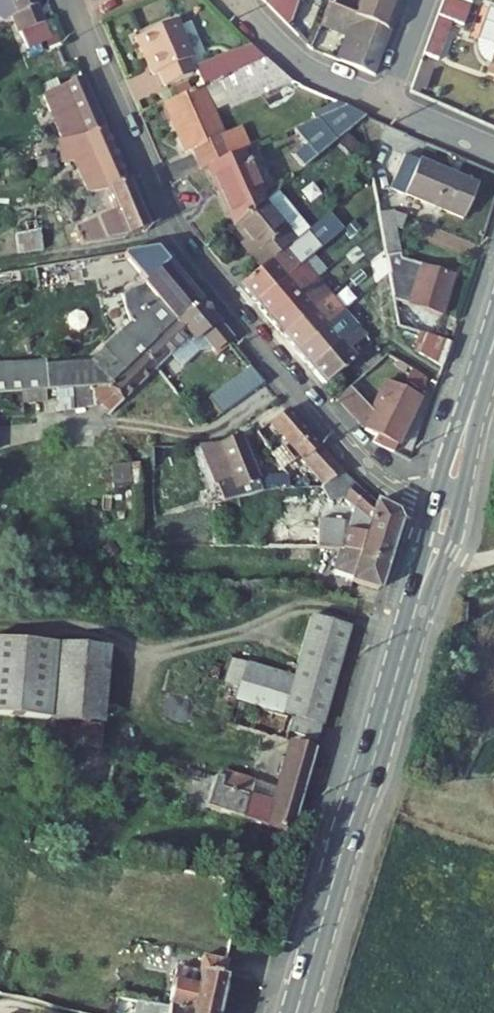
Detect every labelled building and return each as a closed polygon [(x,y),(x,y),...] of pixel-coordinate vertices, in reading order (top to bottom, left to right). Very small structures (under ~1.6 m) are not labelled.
[(37,6),(34,0),(0,0),(0,10),(4,20),(13,16),(37,6)] [(289,27),(293,23),(302,0),(264,0),(289,27)] [(357,16),(357,17),(392,31),(403,0),(363,0),(357,16)] [(425,55),(439,61),(453,23),(464,27),(472,4),(462,1),(462,0),(445,0),(425,55)] [(44,24),(37,6),(13,16),(28,47),(50,37),(44,24)] [(340,61),(375,75),(392,31),(357,17),(357,16),(329,6),(320,27),(334,32),(336,26),(351,32),(349,37),(340,61)] [(492,7),(480,39),(479,46),(483,57),(492,65),(488,75),(493,77),(493,8),(492,7)] [(56,19),(44,24),(50,37),(62,32),(56,19)] [(192,58),(175,20),(135,37),(153,75),(159,72),(165,86),(192,74),(186,60),(192,58)] [(336,26),(334,32),(349,37),(351,32),(336,26)] [(226,53),(200,65),(208,83),(234,71),(226,53)] [(192,149),(201,169),(207,167),(242,151),(248,148),(239,127),(223,135),(212,111),(210,106),(226,100),(228,104),(264,88),(266,92),(291,81),(264,59),(164,104),(185,152),(192,149)] [(437,68),(422,63),(412,91),(421,95),(423,90),(428,92),(437,68)] [(103,128),(82,77),(58,87),(42,94),(61,140),(103,128)] [(39,87),(42,94),(58,87),(55,80),(39,87)] [(210,106),(212,111),(228,104),(226,100),(210,106)] [(314,119),(339,108),(336,102),(311,113),(314,119)] [(314,119),(293,129),(305,145),(293,154),(303,167),(365,116),(344,106),(339,108),(314,119)] [(105,191),(126,183),(103,128),(61,140),(56,141),(60,164),(74,162),(88,194),(105,191)] [(207,167),(232,226),(263,200),(242,151),(207,167)] [(477,185),(404,155),(390,189),(404,195),(405,194),(463,218),(477,185)] [(76,230),(82,246),(124,238),(146,229),(126,183),(105,191),(115,213),(76,230)] [(249,256),(260,269),(295,240),(284,228),(297,218),(275,191),(263,200),(232,226),(245,240),(254,252),(249,256)] [(343,207),(340,203),(332,210),(346,228),(366,212),(354,198),(343,207)] [(346,228),(343,230),(357,247),(380,228),(377,212),(376,204),(366,212),(346,228)] [(260,269),(240,285),(254,303),(303,263),(320,249),(343,230),(346,228),(332,210),(307,230),(295,240),(260,269)] [(380,228),(381,230),(395,227),(402,230),(407,217),(393,211),(377,212),(380,228)] [(284,228),(295,240),(307,230),(297,218),(284,228)] [(15,223),(17,234),(41,230),(39,219),(15,223)] [(384,250),(386,257),(400,254),(395,227),(381,230),(384,250)] [(347,254),(360,270),(384,250),(381,230),(380,228),(357,247),(347,254)] [(17,234),(20,254),(44,250),(41,230),(17,234)] [(343,230),(320,249),(333,266),(347,254),(357,247),(343,230)] [(240,244),(249,256),(254,252),(245,240),(240,244)] [(121,254),(147,283),(145,284),(129,289),(122,296),(124,310),(132,324),(89,363),(0,368),(0,393),(21,392),(45,391),(56,390),(108,387),(143,355),(200,301),(155,248),(121,254)] [(384,250),(360,270),(373,286),(389,273),(386,257),(384,250)] [(400,254),(386,257),(389,273),(393,296),(394,301),(442,316),(454,275),(401,259),(400,254)] [(316,279),(303,263),(254,303),(268,319),(316,279)] [(376,310),(393,296),(389,273),(373,286),(376,310)] [(268,319),(282,335),(330,296),(316,279),(268,319)] [(282,335),(296,352),(343,312),(330,296),(282,335)] [(200,301),(143,355),(157,369),(171,355),(181,367),(198,352),(212,349),(215,352),(231,338),(200,301)] [(296,352),(309,368),(357,327),(343,312),(296,352)] [(324,386),(355,361),(348,352),(365,338),(357,327),(309,368),(324,386)] [(442,368),(452,342),(418,332),(412,350),(442,368)] [(108,387),(56,390),(59,412),(104,404),(111,413),(157,369),(143,355),(108,387)] [(217,412),(261,380),(251,367),(208,400),(217,412)] [(428,381),(411,370),(405,380),(422,391),(428,381)] [(419,397),(388,381),(372,413),(349,388),(336,400),(364,431),(376,436),(373,442),(393,453),(419,397)] [(46,402),(45,391),(21,392),(22,404),(46,402)] [(269,423),(324,486),(343,474),(319,448),(287,410),(269,423)] [(201,447),(223,503),(271,491),(288,490),(286,474),(269,475),(258,480),(239,434),(216,444),(200,445),(201,447)] [(223,503),(201,447),(194,450),(216,505),(223,503)] [(272,454),(283,469),(292,462),(282,447),(272,454)] [(129,464),(109,466),(111,486),(131,484),(129,464)] [(289,517),(289,548),(316,548),(342,550),(387,563),(400,522),(395,513),(374,503),(343,474),(324,486),(320,488),(328,503),(320,520),(289,517)] [(387,563),(342,550),(335,570),(353,576),(351,581),(378,590),(387,563)] [(319,745),(351,628),(315,618),(296,689),(291,706),(242,693),(232,730),(289,746),(291,737),(319,745)] [(50,721),(103,726),(110,647),(0,636),(0,716),(50,721)] [(249,675),(242,693),(291,706),(296,689),(249,675)] [(103,726),(50,721),(48,745),(100,750),(103,726)] [(277,803),(257,797),(251,821),(294,832),(316,752),(293,746),(277,803)] [(257,797),(229,789),(227,797),(220,795),(216,812),(251,821),(257,797)] [(167,1007),(191,1012),(190,1012),(219,1012),(229,972),(191,963),(188,973),(196,976),(190,999),(170,995),(167,1007)] [(161,1006),(134,1002),(132,1012),(160,1012),(161,1006)]
